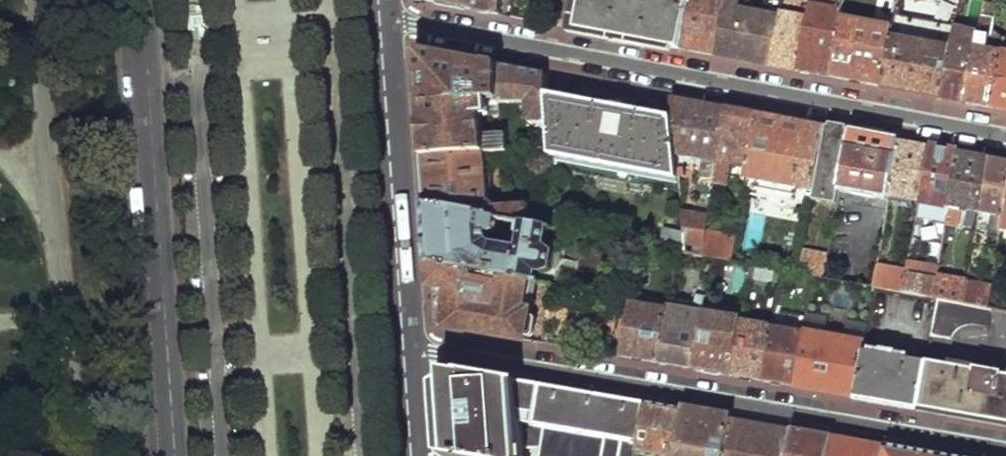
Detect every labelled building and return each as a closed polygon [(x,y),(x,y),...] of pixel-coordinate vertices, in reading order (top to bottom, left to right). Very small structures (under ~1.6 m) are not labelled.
[(501,14),(503,0),(425,0),(501,14)] [(579,29),(641,41),(683,49),(692,0),(584,0),(579,29)] [(683,49),(697,51),(719,56),(728,7),(730,0),(692,0),(683,49)] [(786,0),(768,0),(764,15),(750,12),(728,7),(719,56),(743,60),(772,66),(786,0)] [(728,7),(750,12),(751,2),(744,0),(730,0),(728,7)] [(772,66),(787,68),(801,71),(815,2),(816,0),(786,0),(772,66)] [(846,0),(821,0),(821,3),(815,2),(801,71),(813,73),(830,77),(843,14),(846,0)] [(893,37),(884,87),(914,92),(945,98),(964,0),(962,0),(949,0),(939,45),(893,37)] [(945,98),(955,100),(969,103),(990,0),(964,0),(945,98)] [(969,103),(980,105),(993,107),(1005,52),(1005,45),(1005,36),(997,35),(1004,0),(990,0),(969,103)] [(843,14),(830,77),(857,82),(884,87),(893,37),(896,23),(843,14)] [(419,51),(415,51),(413,55),(417,106),(482,103),(482,98),(499,96),(496,66),(459,59),(419,51)] [(993,107),(1003,109),(1005,109),(1005,53),(1005,52),(993,107)] [(524,71),(496,66),(499,96),(499,100),(526,99),(527,117),(532,120),(548,118),(547,94),(546,75),(524,71)] [(672,119),(547,94),(548,118),(550,154),(679,179),(678,177),(678,171),(676,157),(672,119)] [(670,98),(672,119),(676,157),(704,162),(701,179),(715,181),(726,109),(698,103),(670,98)] [(482,103),(417,106),(418,128),(420,156),(486,152),(507,150),(505,132),(485,132),(482,104),(482,103)] [(726,109),(715,181),(715,185),(730,187),(733,167),(748,171),(757,115),(741,112),(726,109)] [(757,115),(748,171),(747,180),(815,193),(825,128),(793,122),(757,115)] [(825,128),(815,193),(813,203),(839,207),(841,190),(850,132),(837,130),(825,128)] [(850,132),(841,190),(889,199),(890,196),(899,141),(875,137),(850,132)] [(899,141),(890,196),(920,202),(929,147),(911,144),(899,141)] [(929,147),(920,202),(933,204),(931,220),(935,221),(931,249),(942,250),(946,225),(959,153),(943,150),(929,147)] [(486,152),(420,156),(423,182),(425,210),(497,222),(522,227),(527,228),(527,210),(525,208),(490,209),(486,152)] [(959,153),(946,225),(957,228),(960,210),(978,213),(988,158),(971,155),(959,153)] [(978,213),(992,215),(989,235),(994,236),(992,245),(998,246),(1001,230),(1005,200),(1005,162),(998,160),(988,158),(978,213)] [(497,222),(425,210),(427,241),(429,268),(531,286),(538,288),(539,278),(542,281),(553,275),(555,256),(543,249),(546,231),(527,228),(522,227),(518,253),(494,248),(489,244),(491,236),(496,236),(497,222)] [(742,210),(739,228),(751,230),(753,211),(742,210)] [(554,213),(555,233),(573,236),(576,215),(554,213)] [(683,215),(685,233),(686,255),(703,258),(707,233),(709,219),(683,215)] [(664,230),(660,251),(686,255),(685,233),(664,230)] [(737,239),(707,233),(703,258),(733,264),(736,245),(737,239)] [(736,245),(733,264),(751,267),(752,267),(753,248),(736,245)] [(806,251),(802,276),(828,280),(832,255),(806,251)] [(878,262),(873,288),(903,293),(908,267),(878,262)] [(908,267),(903,293),(933,299),(938,272),(939,267),(908,263),(908,267)] [(531,286),(429,268),(430,295),(446,298),(448,327),(529,341),(533,312),(526,311),(531,286)] [(938,272),(933,299),(937,299),(963,304),(967,278),(938,272)] [(967,278),(963,304),(988,308),(992,281),(967,278)] [(708,294),(697,293),(696,303),(699,308),(705,308),(708,294)] [(963,304),(937,299),(931,336),(949,340),(950,339),(953,328),(959,321),(969,321),(984,323),(988,308),(963,304)] [(667,309),(658,363),(694,369),(705,310),(705,308),(699,308),(668,302),(667,309)] [(630,303),(621,357),(658,363),(667,309),(630,303)] [(705,310),(694,369),(731,376),(741,323),(742,317),(705,310)] [(741,323),(731,376),(762,381),(771,329),(741,323)] [(771,329),(762,381),(793,386),(802,334),(771,329)] [(864,344),(802,334),(793,386),(855,397),(863,352),(864,344)] [(877,349),(877,355),(863,352),(855,397),(919,408),(926,363),(892,358),(893,352),(877,349)] [(927,361),(926,363),(919,408),(1005,423),(1005,375),(927,361)] [(460,373),(438,382),(443,454),(453,455),(501,455),(503,439),(526,443),(524,455),(637,455),(646,404),(460,373)] [(637,455),(674,455),(683,411),(646,404),(637,455)] [(674,455),(725,455),(732,419),(683,411),(674,455)] [(725,455),(788,455),(794,430),(732,419),(725,455)] [(788,455),(830,455),(834,437),(794,430),(788,455)] [(830,455),(885,455),(887,446),(834,437),(830,455)] [(885,455),(943,455),(887,446),(885,455)]
